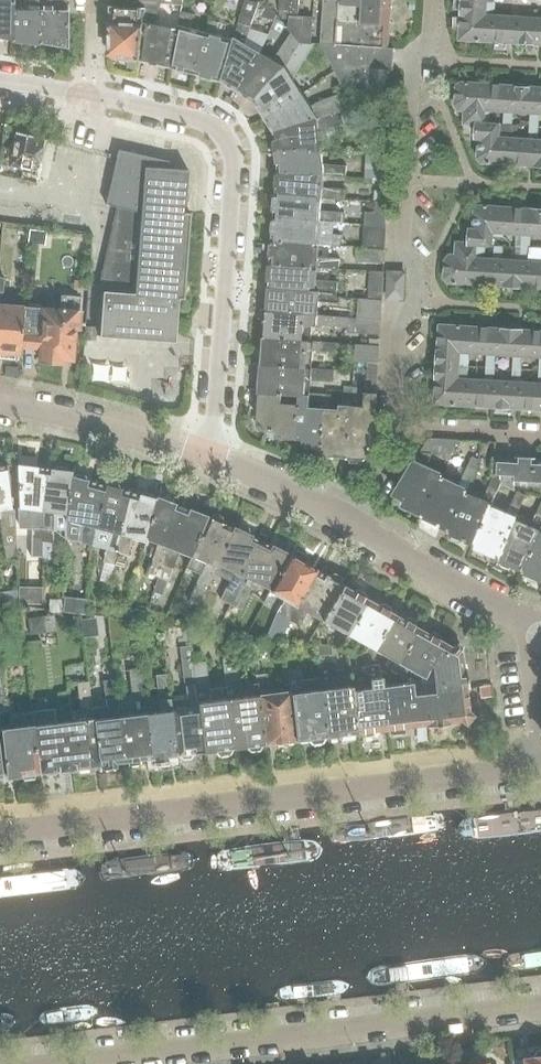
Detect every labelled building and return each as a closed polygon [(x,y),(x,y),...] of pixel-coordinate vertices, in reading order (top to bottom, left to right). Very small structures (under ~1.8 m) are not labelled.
[(12,38),(13,3),(14,3),(14,0),(0,0),(0,37),(12,38)] [(39,0),(14,0),(14,3),(13,3),(12,38),(12,40),(40,43),(40,42),(39,0)] [(40,42),(66,46),(66,4),(66,0),(39,0),(40,42)] [(110,19),(145,21),(147,8),(146,8),(147,3),(160,6),(161,3),(162,0),(111,0),(110,19)] [(261,51),(247,43),(255,15),(260,0),(244,0),(240,14),(241,15),(234,39),(222,81),(238,90),(261,51)] [(255,15),(274,22),(277,15),(267,4),(267,2),(267,0),(265,0),(260,0),(255,15)] [(280,10),(289,10),(290,0),(280,0),(280,10)] [(289,10),(290,10),(289,19),(289,28),(292,32),(301,43),(312,43),(314,16),(299,15),(300,0),(290,0),(289,10)] [(322,45),(323,45),(335,46),(337,20),(338,4),(338,0),(324,0),(322,45)] [(338,4),(337,20),(335,46),(360,47),(363,0),(338,0),(338,4)] [(360,47),(388,49),(388,41),(391,0),(363,0),(360,47)] [(490,40),(492,15),(502,16),(502,14),(503,14),(504,2),(495,2),(468,0),(463,0),(461,38),(490,40)] [(170,67),(173,56),(178,28),(152,23),(153,19),(157,20),(160,6),(147,3),(146,8),(147,8),(145,21),(142,60),(170,67)] [(492,15),(490,40),(516,42),(518,17),(520,17),(521,3),(511,3),(511,15),(503,14),(502,14),(502,16),(492,15)] [(516,42),(540,43),(540,4),(538,4),(537,16),(520,15),(521,3),(520,17),(518,17),(516,42)] [(280,10),(280,14),(283,18),(289,19),(290,10),(289,10),(280,10)] [(181,11),(178,28),(173,56),(170,67),(197,73),(207,31),(206,31),(191,27),(195,14),(181,11)] [(207,31),(197,73),(222,81),(234,39),(217,35),(220,22),(210,18),(206,31),(207,31)] [(127,59),(127,57),(142,60),(145,21),(110,19),(110,49),(112,49),(112,50),(113,50),(116,54),(115,55),(117,55),(117,57),(127,59)] [(261,51),(238,90),(254,100),(286,66),(301,43),(292,32),(274,59),(261,51)] [(286,66),(254,100),(264,116),(302,92),(294,78),(314,45),(312,44),(312,43),(301,43),(286,66)] [(335,46),(323,45),(344,90),(348,99),(381,101),(392,102),(393,70),(394,49),(388,49),(360,47),(335,46)] [(477,123),(484,123),(501,124),(501,122),(486,121),(487,110),(485,110),(486,84),(462,83),(457,87),(456,104),(460,104),(460,109),(466,109),(465,122),(477,123)] [(522,113),(522,112),(511,111),(513,86),(486,84),(485,110),(487,110),(504,111),(503,125),(512,126),(512,125),(513,112),(522,113)] [(511,111),(522,112),(522,113),(530,113),(530,126),(538,127),(539,114),(539,113),(537,113),(539,87),(513,86),(511,111)] [(311,106),(302,92),(264,116),(275,133),(276,132),(318,117),(342,110),(339,102),(348,99),(344,90),(320,101),(311,106)] [(345,124),(342,110),(318,117),(276,132),(278,136),(275,137),(277,151),(322,151),(323,151),(320,130),(327,128),(345,124)] [(477,123),(476,137),(480,138),(479,157),(483,162),(508,163),(509,138),(517,138),(517,136),(511,136),(500,135),(501,124),(484,123),(477,123)] [(517,136),(517,138),(509,138),(508,163),(534,165),(536,139),(537,140),(538,138),(538,127),(530,126),(529,137),(518,136),(517,136)] [(47,138),(44,138),(43,140),(35,138),(36,136),(16,132),(10,161),(0,159),(0,175),(36,182),(36,180),(38,181),(39,179),(37,179),(45,140),(46,140),(46,139),(47,138)] [(186,204),(188,170),(168,168),(169,161),(128,152),(118,150),(116,159),(116,160),(108,193),(106,204),(117,206),(97,292),(98,292),(103,292),(99,336),(175,342),(176,332),(178,298),(184,298),(190,212),(183,212),(184,204),(186,204)] [(324,174),(346,175),(347,165),(323,164),(322,151),(277,151),(279,166),(278,170),(324,174)] [(364,177),(364,179),(375,179),(387,180),(389,156),(365,155),(364,177)] [(344,199),(345,189),(323,187),(324,174),(278,170),(276,194),(322,197),(344,199)] [(375,179),(374,201),(377,201),(387,202),(388,180),(387,180),(375,179)] [(276,194),(275,217),(334,221),(345,222),(345,212),(321,211),(322,197),(276,194)] [(363,223),(386,225),(387,202),(377,201),(374,201),(373,201),(372,213),(362,212),(362,223),(363,223)] [(503,233),(505,207),(480,206),(476,210),(475,229),(470,229),(469,243),(476,244),(493,245),(494,233),(511,234),(511,233),(503,233)] [(511,233),(511,234),(524,235),(523,247),(531,247),(532,235),(532,234),(530,234),(531,209),(505,207),(503,233),(511,233)] [(531,209),(530,234),(532,234),(532,235),(540,236),(540,210),(531,209)] [(319,243),(341,245),(341,235),(333,235),(334,221),(275,217),(273,240),(319,243)] [(362,247),(385,249),(386,225),(363,223),(362,247)] [(33,229),(31,241),(44,242),(46,231),(33,229)] [(318,267),(339,268),(340,258),(318,257),(319,243),(273,240),(271,263),(318,267)] [(476,244),(469,243),(458,243),(457,255),(451,255),(451,260),(447,260),(446,277),(449,281),(474,283),(476,258),(484,258),(485,246),(493,246),(493,245),(476,244)] [(362,247),(357,246),(356,262),(384,263),(385,249),(362,247)] [(476,258),(474,283),(500,284),(502,259),(513,260),(513,259),(503,259),(503,247),(495,246),(494,258),(484,258),(476,258)] [(530,261),(531,247),(523,247),(522,260),(513,259),(513,260),(502,259),(500,284),(526,286),(528,261),(530,261)] [(531,247),(530,261),(528,261),(526,286),(540,287),(540,248),(531,247)] [(269,287),(337,292),(338,281),(317,280),(318,267),(271,263),(269,287)] [(368,299),(383,300),(385,271),(370,270),(368,299)] [(404,298),(405,273),(403,273),(392,273),(392,272),(389,272),(388,298),(391,298),(391,297),(402,298),(403,298),(404,298)] [(269,287),(267,311),(318,315),(319,301),(337,302),(337,292),(269,287)] [(60,308),(25,305),(23,305),(20,347),(40,348),(39,359),(61,361),(61,359),(72,359),(74,330),(80,330),(82,310),(81,310),(82,296),(61,295),(60,308)] [(383,300),(368,299),(358,298),(357,318),(371,319),(382,319),(382,314),(383,300)] [(20,347),(23,305),(0,303),(0,358),(15,359),(15,352),(20,353),(20,347)] [(266,338),(312,341),(313,325),(347,327),(348,317),(318,315),(267,311),(267,320),(268,320),(267,322),(264,325),(264,331),(266,334),(266,338)] [(347,327),(347,332),(380,335),(381,335),(382,319),(371,319),(357,318),(348,317),(347,327)] [(470,352),(472,327),(441,325),(438,364),(468,366),(469,354),(478,355),(478,353),(470,352)] [(86,326),(85,340),(95,340),(96,327),(86,326)] [(478,353),(478,355),(488,355),(487,367),(496,367),(497,356),(497,354),(496,354),(497,329),(472,327),(470,352),(478,353)] [(496,354),(497,354),(497,356),(514,357),(514,368),(521,369),(524,330),(497,329),(496,354)] [(521,369),(522,357),(540,358),(540,370),(540,331),(524,330),(521,369)] [(263,365),(312,368),(313,351),(336,353),(336,343),(312,341),(266,338),(265,337),(264,350),(261,352),(261,358),(264,361),(263,365)] [(368,362),(379,363),(380,346),(355,344),(354,361),(368,362)] [(379,363),(368,362),(366,393),(377,393),(379,363)] [(468,366),(438,364),(436,402),(466,404),(468,379),(467,378),(468,366)] [(282,394),(300,395),(310,396),(311,380),(334,382),(335,370),(312,368),(263,365),(262,365),(262,377),(258,377),(258,388),(261,388),(260,392),(261,393),(282,394)] [(483,380),(476,379),(468,379),(466,404),(492,406),(494,380),(495,380),(496,367),(487,367),(487,371),(484,371),(483,380)] [(495,380),(494,380),(492,406),(519,407),(521,369),(514,368),(513,381),(495,380)] [(521,369),(519,407),(540,409),(540,370),(539,383),(521,381),(521,369)] [(339,409),(326,408),(322,454),(325,454),(328,457),(334,457),(337,455),(348,456),(347,457),(348,457),(352,405),(353,387),(344,387),(343,405),(339,404),(339,409)] [(282,394),(261,393),(259,420),(257,420),(257,425),(261,430),(266,430),(266,428),(272,428),(272,429),(273,429),(279,429),(278,435),(282,435),(282,438),(293,439),(293,436),(296,436),(299,405),(281,404),(282,394)] [(374,444),(377,393),(366,393),(364,406),(352,405),(348,457),(351,458),(351,462),(362,463),(363,458),(365,459),(366,457),(367,444),(374,444)] [(300,395),(299,405),(296,436),(297,436),(297,437),(305,438),(304,443),(307,446),(310,447),(309,450),(312,453),(322,454),(326,408),(310,407),(310,396),(300,395)] [(439,438),(429,438),(396,493),(404,498),(401,502),(402,507),(407,509),(411,508),(423,514),(442,477),(443,474),(441,474),(442,472),(427,465),(432,454),(448,462),(459,439),(439,438)] [(423,514),(422,515),(425,516),(427,521),(433,524),(438,523),(441,524),(441,525),(443,526),(449,529),(448,531),(449,531),(469,487),(477,470),(479,460),(478,460),(472,457),(459,483),(444,476),(444,478),(442,477),(423,514)] [(494,468),(494,473),(501,474),(502,482),(501,484),(517,492),(517,485),(533,486),(534,486),(536,459),(536,458),(517,457),(517,458),(495,457),(494,468)] [(42,488),(45,468),(34,467),(32,463),(24,462),(21,465),(17,465),(17,466),(19,518),(31,520),(32,557),(42,558),(42,556),(42,543),(42,488)] [(17,554),(14,509),(11,507),(8,477),(6,466),(0,466),(0,524),(4,555),(17,554)] [(45,468),(42,488),(42,543),(51,544),(52,543),(54,512),(65,514),(65,520),(71,476),(71,472),(67,471),(64,467),(57,466),(53,469),(45,468)] [(469,487),(449,531),(451,533),(453,537),(459,540),(464,538),(467,539),(467,540),(474,543),(492,506),(492,505),(491,504),(501,484),(502,482),(501,474),(494,473),(485,494),(469,487)] [(92,527),(95,528),(103,485),(87,481),(84,476),(77,474),(71,476),(65,520),(80,524),(75,554),(86,558),(89,544),(90,544),(92,527)] [(103,485),(95,528),(93,546),(106,549),(103,563),(113,565),(119,534),(130,492),(120,490),(118,485),(110,483),(106,486),(103,485)] [(131,537),(145,541),(155,499),(154,499),(151,494),(144,492),(140,495),(136,494),(130,492),(119,534),(113,565),(124,568),(131,537)] [(525,495),(517,492),(511,505),(507,512),(492,506),(474,543),(475,543),(474,545),(477,547),(476,550),(487,555),(489,552),(499,556),(518,514),(525,495)] [(145,587),(154,589),(158,577),(182,507),(173,503),(171,499),(165,496),(160,498),(157,497),(156,499),(155,499),(145,541),(146,541),(146,539),(158,544),(147,573),(150,574),(145,587)] [(499,556),(498,558),(501,559),(500,560),(502,564),(510,567),(514,565),(524,569),(540,532),(540,504),(533,520),(518,514),(499,556)] [(178,552),(190,556),(207,516),(204,515),(203,511),(196,508),(191,510),(182,507),(158,577),(167,581),(168,581),(178,552)] [(228,537),(233,528),(225,525),(225,524),(223,523),(223,521),(222,516),(215,514),(211,515),(211,516),(210,517),(207,516),(190,556),(186,568),(200,574),(189,600),(198,605),(212,573),(228,537)] [(229,581),(220,599),(230,605),(261,541),(251,536),(249,535),(248,528),(241,525),(236,528),(233,527),(233,528),(228,537),(212,573),(229,581)] [(524,569),(523,571),(526,572),(525,576),(537,581),(538,577),(540,578),(540,532),(524,569)] [(271,546),(261,541),(230,605),(240,610),(254,582),(270,590),(289,554),(287,553),(286,546),(279,543),(273,546),(271,545),(271,546)] [(42,558),(42,562),(49,562),(49,561),(51,561),(51,557),(51,544),(42,543),(42,556),(42,558)] [(288,620),(316,571),(307,565),(305,564),(306,562),(305,556),(298,552),(292,554),(291,555),(289,554),(270,590),(269,592),(284,601),(276,613),(288,620)] [(316,571),(288,620),(299,627),(307,613),(321,622),(322,621),(342,585),(341,585),(342,583),(341,577),(334,573),(328,575),(327,577),(325,575),(325,576),(316,571)] [(154,589),(153,591),(162,595),(167,581),(158,577),(154,589)] [(353,591),(342,585),(322,621),(343,632),(347,634),(368,600),(366,599),(365,593),(358,589),(353,591)] [(18,606),(17,591),(0,592),(0,608),(18,606)] [(65,597),(63,612),(85,614),(87,600),(65,597)] [(372,648),(394,614),(391,613),(390,607),(383,603),(378,605),(368,600),(347,634),(343,632),(335,646),(343,647),(350,636),(368,646),(372,648)] [(148,610),(145,619),(159,623),(162,614),(148,610)] [(125,612),(123,620),(143,623),(145,614),(125,612)] [(377,652),(382,655),(394,661),(397,663),(419,629),(416,627),(415,621),(408,618),(403,620),(394,614),(372,648),(368,646),(364,653),(360,653),(362,660),(368,665),(369,665),(377,652)] [(54,616),(40,617),(42,633),(56,631),(54,616)] [(83,640),(92,640),(90,617),(80,618),(83,640)] [(127,640),(136,639),(134,622),(125,622),(127,640)] [(281,640),(285,629),(272,624),(266,638),(281,640)] [(423,677),(430,665),(430,664),(430,663),(444,643),(441,641),(440,635),(433,632),(428,634),(419,629),(397,663),(394,661),(389,671),(401,678),(407,668),(423,677)] [(433,683),(434,692),(468,688),(465,668),(463,668),(461,652),(462,650),(462,646),(458,643),(455,645),(454,646),(451,647),(444,643),(430,663),(430,664),(430,665),(433,683)] [(202,740),(193,662),(191,645),(180,647),(186,696),(171,698),(170,698),(175,743),(177,754),(180,754),(180,756),(183,759),(190,758),(193,755),(193,754),(193,752),(203,751),(202,740)] [(347,655),(349,669),(367,667),(369,677),(350,679),(356,721),(357,732),(360,732),(364,736),(372,735),(375,730),(387,728),(381,686),(379,664),(369,665),(368,665),(362,660),(360,653),(347,655)] [(263,732),(257,683),(240,685),(236,658),(223,659),(226,687),(233,747),(233,748),(245,746),(246,746),(246,748),(247,748),(250,752),(259,751),(259,750),(262,746),(262,744),(264,743),(263,732)] [(193,662),(202,740),(203,751),(215,750),(216,749),(216,752),(220,755),(220,756),(229,754),(232,750),(232,747),(233,747),(226,687),(210,689),(206,661),(193,662)] [(357,734),(357,732),(356,721),(350,679),(349,674),(330,676),(329,666),(318,667),(319,678),(325,725),(326,736),(338,735),(338,734),(339,734),(339,736),(343,740),(343,741),(352,739),(355,734),(357,734)] [(326,736),(325,725),(319,678),(301,680),(300,669),(287,671),(289,690),(294,729),(296,739),(296,740),(308,738),(309,738),(309,740),(313,744),(322,743),(325,738),(325,736),(326,736)] [(296,739),(294,729),(289,690),(268,692),(266,671),(256,673),(257,683),(263,732),(264,743),(296,739)] [(175,743),(170,698),(171,698),(167,674),(156,675),(159,700),(144,701),(150,746),(151,757),(154,757),(154,762),(167,761),(166,755),(170,755),(177,754),(175,743)] [(150,746),(144,701),(141,676),(129,678),(131,695),(118,697),(119,705),(124,750),(125,761),(127,760),(130,765),(139,764),(141,759),(151,757),(150,746)] [(6,775),(7,775),(7,776),(18,775),(18,774),(20,773),(24,779),(34,777),(36,771),(39,771),(31,711),(11,713),(11,711),(8,712),(7,705),(4,705),(0,677),(0,726),(6,775)] [(125,761),(124,750),(119,705),(118,697),(115,680),(104,681),(107,706),(92,708),(97,753),(99,764),(102,763),(103,769),(116,767),(115,762),(123,761),(125,761)] [(92,708),(89,682),(77,683),(80,713),(72,715),(76,746),(71,746),(73,768),(74,768),(74,767),(92,765),(92,763),(91,762),(97,761),(97,764),(99,764),(97,753),(92,708)] [(412,682),(381,686),(387,728),(389,728),(390,735),(405,733),(404,726),(427,724),(425,708),(414,709),(413,695),(413,694),(412,682)] [(490,685),(479,687),(480,698),(492,697),(490,685)] [(468,688),(434,692),(413,695),(414,709),(425,708),(428,726),(449,724),(448,721),(461,720),(465,724),(473,715),(468,711),(465,689),(468,688)] [(54,708),(32,711),(40,771),(44,770),(47,773),(54,772),(56,769),(60,768),(60,769),(73,768),(71,746),(76,746),(72,715),(71,703),(67,703),(65,704),(64,706),(63,707),(62,708),(54,709),(54,708)] [(504,808),(506,830),(540,825),(540,803),(504,808)] [(410,819),(344,827),(347,849),(412,841),(410,819)] [(318,831),(252,839),(255,860),(320,852),(318,831)] [(170,849),(104,857),(107,879),(173,871),(170,849)] [(78,860),(13,868),(15,890),(81,882),(78,860)] [(460,959),(394,967),(397,989),(463,981),(460,959)] [(368,970),(302,978),(305,1000),(371,992),(368,970)] [(205,990),(139,998),(142,1020),(207,1012),(205,990)] [(113,1001),(47,1009),(50,1031),(115,1023),(113,1001)] [(536,1050),(533,1056),(522,1057),(522,1059),(523,1063),(540,1063),(540,1049),(536,1050)]
